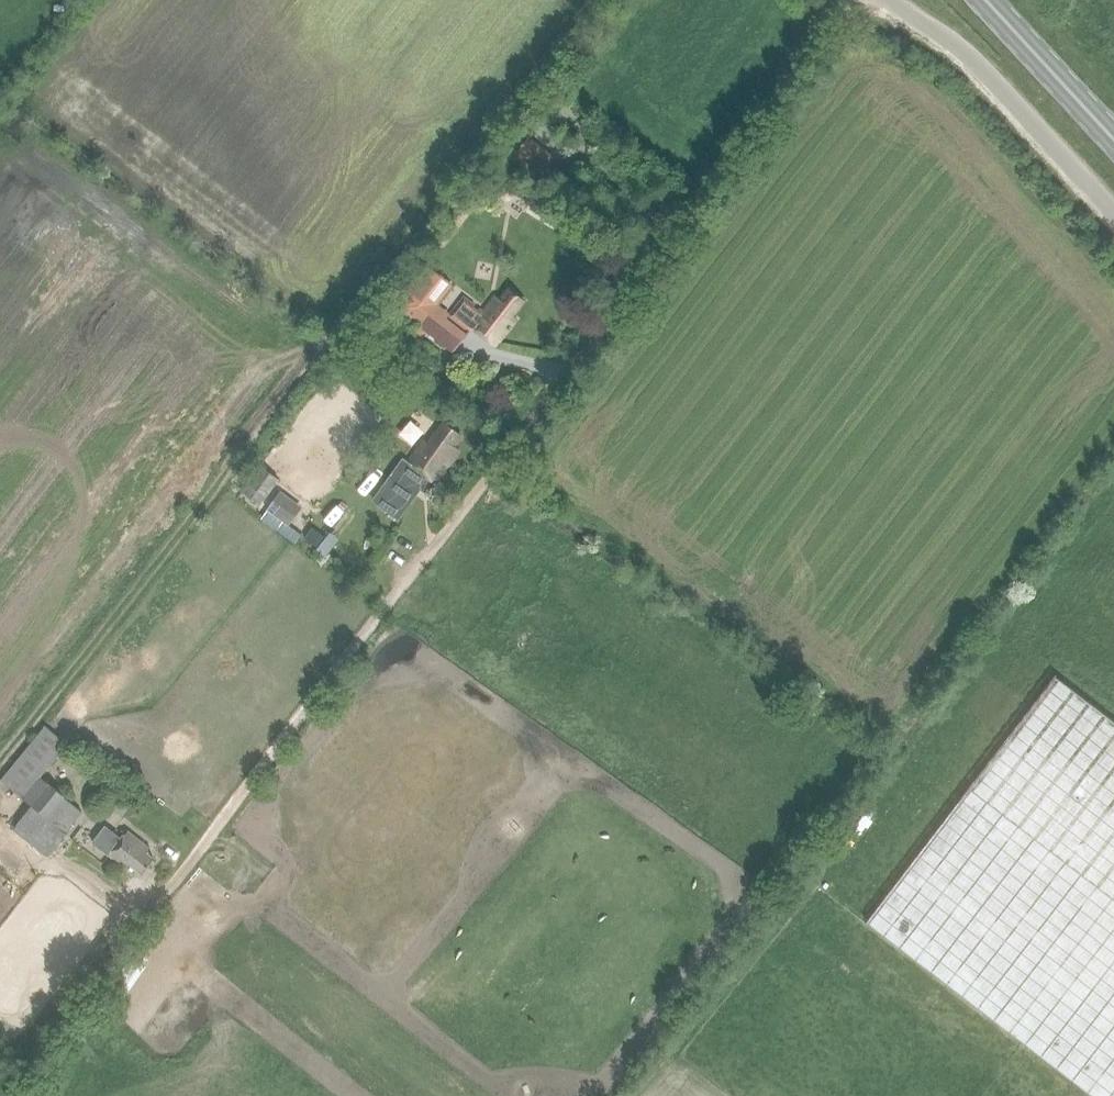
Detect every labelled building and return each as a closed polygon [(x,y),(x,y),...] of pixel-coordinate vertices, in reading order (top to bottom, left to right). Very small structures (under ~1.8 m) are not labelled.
[(497,345),(517,317),(512,314),(524,298),(508,287),(500,299),(494,295),(481,314),(464,302),(452,319),(470,331),(472,327),(497,345)] [(395,307),(437,338),(448,323),(407,291),(395,307)] [(429,443),(425,440),(379,504),(398,517),(421,485),(417,483),(425,473),(435,480),(458,448),(453,444),(461,434),(445,422),(429,443)] [(261,466),(242,491),(261,505),(280,480),(261,466)] [(267,510),(288,525),(302,506),(280,491),(267,510)] [(313,528),(305,538),(311,544),(320,533),(313,528)] [(1057,678),(868,924),(1091,1095),(1113,1095),(1113,722),(1057,678)] [(47,726),(3,781),(66,832),(82,812),(40,779),(69,744),(47,726)] [(110,856),(111,854),(122,862),(124,859),(143,874),(155,858),(147,852),(151,847),(128,830),(122,838),(105,826),(93,842),(110,856)]
